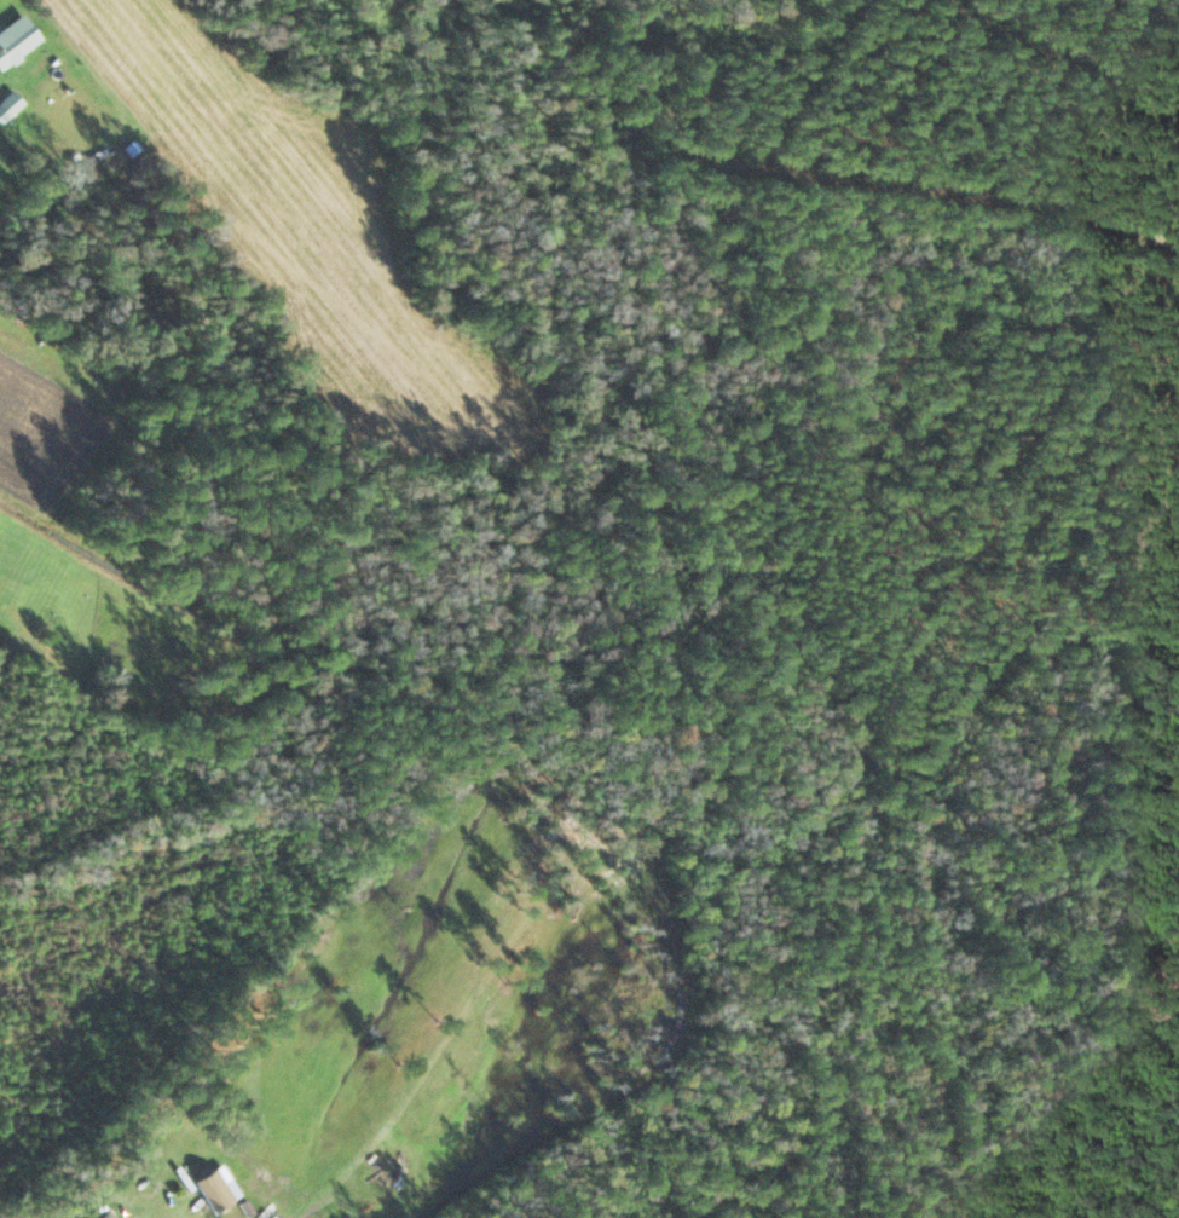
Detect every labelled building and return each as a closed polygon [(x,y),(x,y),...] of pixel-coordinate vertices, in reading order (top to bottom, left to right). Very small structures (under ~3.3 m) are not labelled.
[(24,16),(0,33),(0,72),(42,42),(24,16)] [(25,105),(14,92),(0,104),(0,124),(2,126),(25,105)] [(240,1199),(225,1165),(196,1178),(211,1212),(240,1199)]
